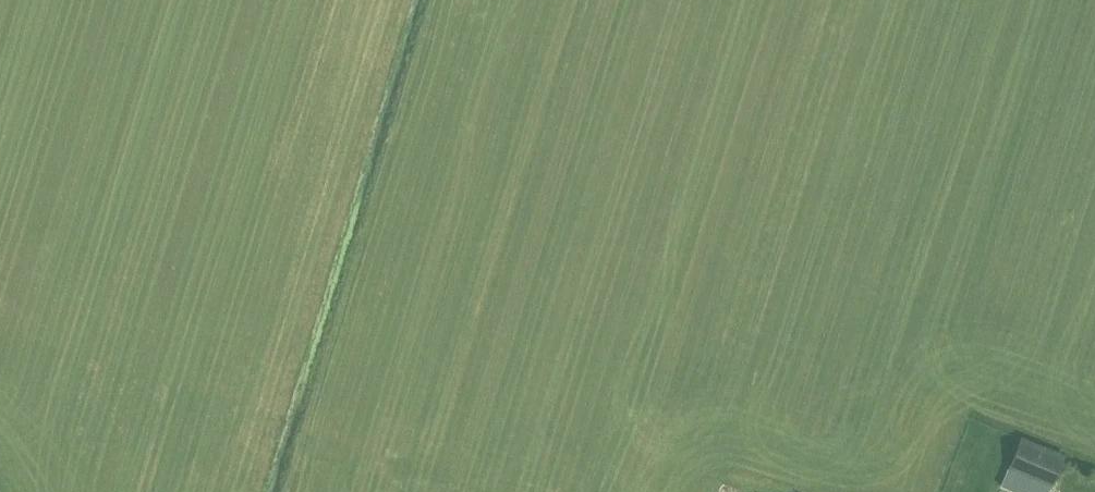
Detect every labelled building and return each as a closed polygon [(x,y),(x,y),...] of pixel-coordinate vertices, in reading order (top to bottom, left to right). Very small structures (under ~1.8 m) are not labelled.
[(1063,456),(1022,438),(1010,467),(1051,485),(1063,456)]
